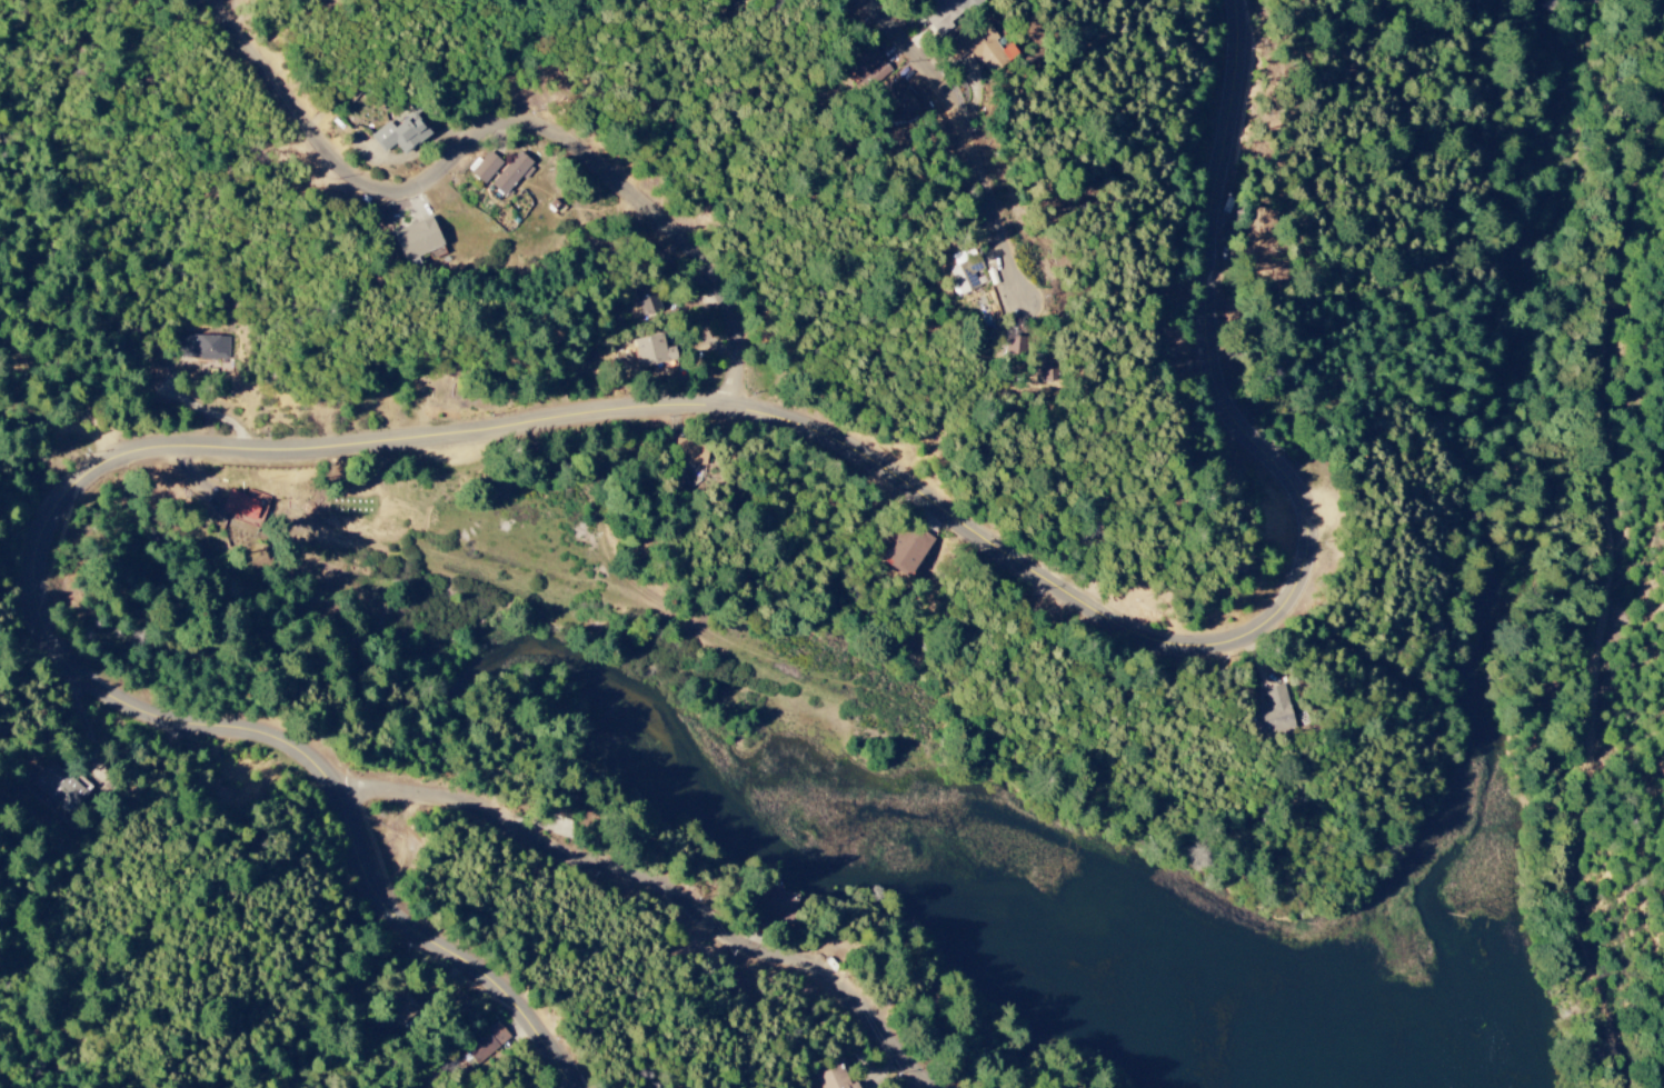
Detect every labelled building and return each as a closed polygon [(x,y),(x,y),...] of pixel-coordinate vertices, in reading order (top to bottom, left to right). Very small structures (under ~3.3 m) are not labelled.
[(944,44),(954,61),(973,49),(985,69),(1015,50),(1012,45),(1005,49),(986,19),(944,44)] [(855,77),(865,70),(874,83),(892,71),(883,59),(881,60),(871,46),(845,65),(855,77)] [(894,120),(916,110),(901,78),(879,89),(894,120)] [(383,152),(394,144),(403,155),(430,134),(413,112),(393,128),(388,121),(370,136),(383,152)] [(482,184),(501,163),(489,152),(470,172),(482,184)] [(502,196),(519,177),(522,180),(534,167),(518,152),(488,184),(502,196)] [(443,245),(430,216),(392,233),(405,262),(443,245)] [(947,270),(958,296),(979,287),(973,273),(979,271),(974,259),(947,270)] [(631,290),(642,317),(658,311),(648,284),(631,290)] [(672,360),(669,348),(665,349),(661,334),(633,340),(639,367),(672,360)] [(228,337),(177,335),(176,358),(227,360),(228,337)] [(1004,352),(1021,355),(1023,337),(1006,335),(1004,352)] [(1039,352),(1040,381),(1056,381),(1055,351),(1039,352)] [(673,464),(709,465),(710,443),(674,442),(673,464)] [(251,523),(258,500),(226,491),(220,514),(251,523)] [(933,541),(905,522),(879,559),(907,578),(933,541)] [(1262,690),(1266,704),(1250,708),(1257,737),(1294,728),(1283,685),(1262,690)] [(30,785),(68,817),(88,793),(49,761),(30,785)] [(796,894),(753,886),(748,914),(791,922),(796,894)] [(509,1038),(497,1022),(463,1049),(476,1065),(509,1038)] [(856,1083),(847,1086),(838,1061),(812,1070),(818,1087),(857,1087),(856,1083)]
